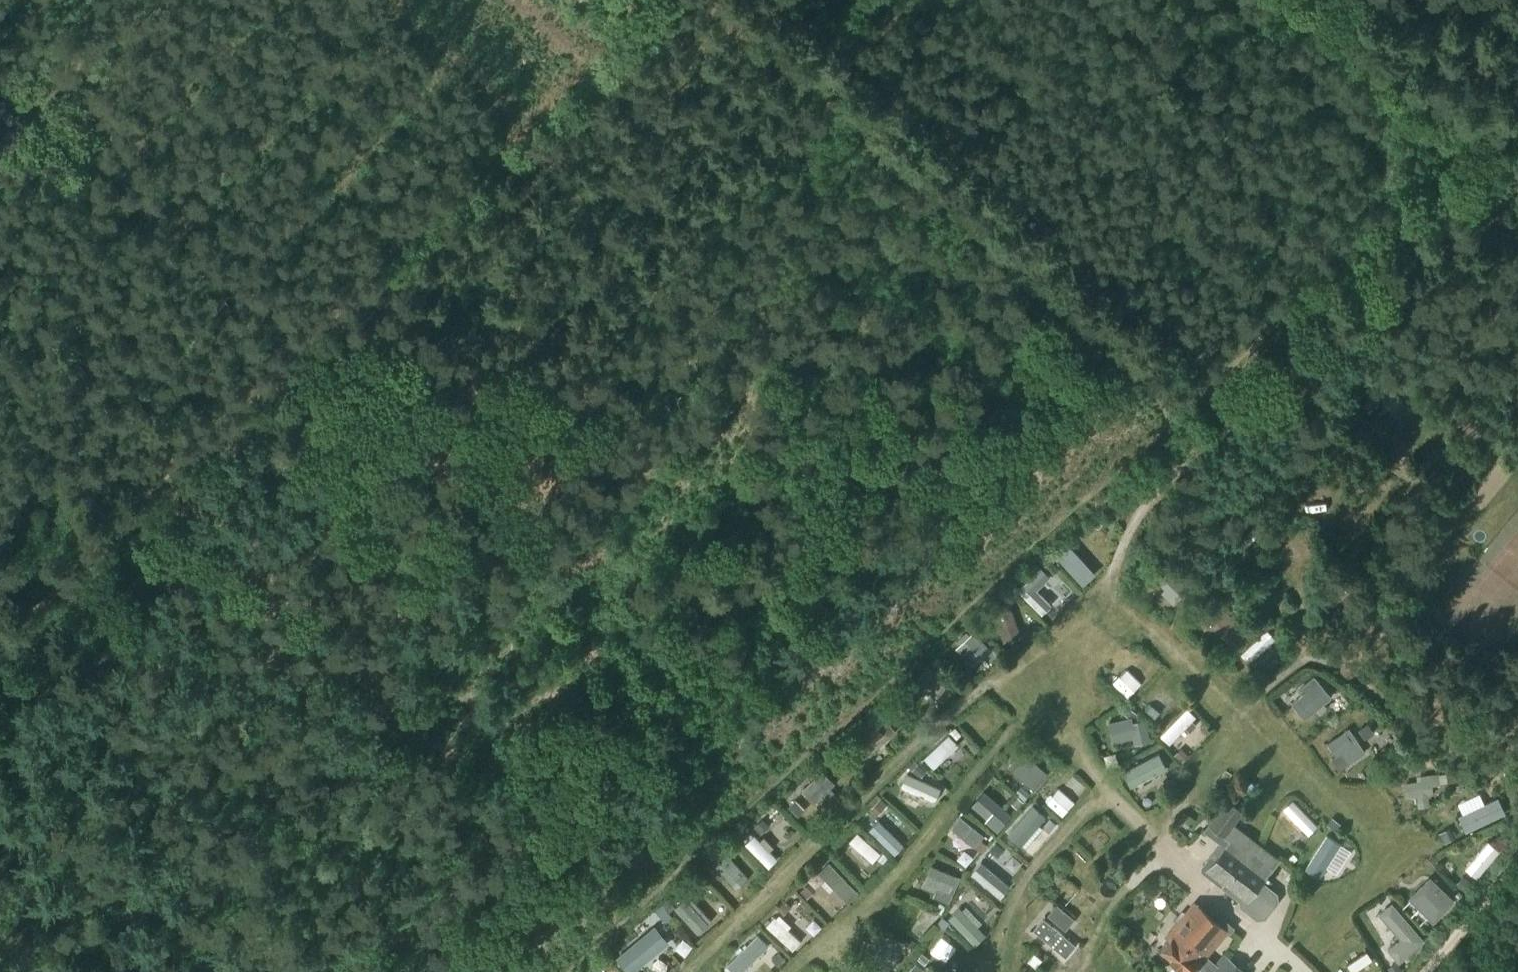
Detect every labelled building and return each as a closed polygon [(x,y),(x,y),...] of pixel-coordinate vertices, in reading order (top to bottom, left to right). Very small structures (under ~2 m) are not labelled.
[(1061,553),(1058,557),(1083,585),(1095,574),(1069,546),(1061,553)] [(1050,560),(1043,567),(1051,575),(1057,568),(1050,560)] [(1175,579),(1159,565),(1149,577),(1165,591),(1162,595),(1173,606),(1190,587),(1178,576),(1175,579)] [(1040,567),(1017,591),(1041,615),(1051,604),(1037,590),(1050,577),(1040,567)] [(1009,593),(1003,598),(1009,606),(1016,600),(1009,593)] [(1009,607),(993,613),(1003,642),(1020,636),(1009,607)] [(1246,632),(1225,612),(1210,628),(1232,648),(1246,632)] [(979,621),(972,626),(978,632),(984,627),(979,621)] [(973,632),(955,649),(971,666),(989,650),(973,632)] [(1289,656),(1265,637),(1257,648),(1282,666),(1289,656)] [(938,658),(932,665),(938,671),(945,663),(938,658)] [(948,683),(928,668),(916,684),(937,699),(948,683)] [(1258,669),(1252,674),(1259,681),(1264,676),(1258,669)] [(1298,690),(1302,695),(1292,704),(1304,720),(1331,698),(1313,677),(1298,690)] [(893,705),(886,712),(892,718),(899,712),(893,705)] [(1188,705),(1159,735),(1171,746),(1199,716),(1188,705)] [(1128,706),(1123,712),(1133,720),(1138,714),(1128,706)] [(870,748),(873,752),(895,733),(880,715),(867,726),(870,730),(861,737),(870,748)] [(1130,718),(1108,723),(1113,743),(1132,738),(1134,745),(1149,742),(1144,720),(1132,724),(1130,718)] [(1367,723),(1358,729),(1364,738),(1374,732),(1367,723)] [(955,728),(949,732),(955,739),(961,734),(955,728)] [(1340,753),(1331,759),(1339,771),(1365,752),(1348,728),(1331,740),(1340,753)] [(949,734),(925,757),(937,769),(961,746),(949,734)] [(1181,747),(1174,754),(1182,763),(1189,756),(1181,747)] [(1160,753),(1121,771),(1129,787),(1167,768),(1160,753)] [(1046,774),(1025,756),(1011,771),(1033,790),(1046,774)] [(918,764),(912,771),(919,778),(925,771),(918,764)] [(818,800),(823,806),(835,794),(830,789),(834,784),(821,771),(802,792),(814,804),(818,800)] [(1176,771),(1166,775),(1169,783),(1179,779),(1176,771)] [(1452,773),(1446,774),(1447,775),(1448,783),(1458,781),(1458,779),(1452,773)] [(1431,786),(1440,785),(1439,774),(1420,777),(1420,782),(1405,783),(1406,799),(1416,797),(1417,809),(1429,807),(1427,795),(1432,795),(1431,786)] [(907,777),(901,789),(935,805),(941,793),(907,777)] [(1022,787),(1017,793),(1025,800),(1030,794),(1022,787)] [(1011,816),(984,792),(971,807),(987,820),(985,823),(997,833),(1011,816)] [(1018,797),(1012,804),(1018,809),(1023,802),(1018,797)] [(796,800),(789,807),(798,817),(806,810),(796,800)] [(1276,892),(1261,881),(1278,860),(1232,825),(1243,812),(1227,800),(1203,831),(1220,843),(1201,867),(1202,872),(1241,902),(1241,908),(1255,918),(1264,918),(1277,901),(1276,892)] [(877,802),(871,808),(878,815),(884,809),(877,802)] [(963,814),(953,827),(976,845),(986,832),(963,814)] [(1333,818),(1327,825),(1334,831),(1340,823),(1333,818)] [(763,820),(754,828),(759,833),(768,825),(763,820)] [(878,820),(870,829),(899,855),(907,845),(878,820)] [(1018,821),(1005,835),(1030,858),(1043,843),(1018,821)] [(860,829),(849,841),(872,864),(884,852),(860,829)] [(1449,830),(1439,835),(1443,844),(1453,839),(1449,830)] [(744,843),(768,868),(779,858),(754,833),(744,843)] [(981,840),(975,847),(982,852),(987,845),(981,840)] [(1487,841),(1464,866),(1475,877),(1499,852),(1487,841)] [(733,842),(725,850),(731,856),(739,848),(733,842)] [(724,853),(708,868),(718,879),(722,875),(735,891),(747,879),(724,853)] [(883,854),(877,860),(883,865),(888,858),(883,854)] [(1294,854),(1289,858),(1294,863),(1298,858),(1294,854)] [(832,863),(819,873),(846,906),(859,896),(832,863)] [(960,878),(930,866),(922,887),(935,892),(934,894),(950,900),(960,878)] [(1120,866),(1113,874),(1121,882),(1129,875),(1120,866)] [(1289,872),(1285,878),(1291,882),(1295,876),(1289,872)] [(1455,901),(1430,876),(1408,898),(1433,923),(1455,901)] [(1462,876),(1456,884),(1464,891),(1470,883),(1462,876)] [(809,884),(801,892),(806,898),(814,890),(809,884)] [(1458,891),(1453,896),(1458,901),(1463,896),(1458,891)] [(677,904),(697,932),(710,923),(690,895),(677,904)] [(667,900),(662,905),(669,913),(674,908),(667,900)] [(785,901),(777,910),(782,915),(790,907),(785,901)] [(921,933),(928,916),(903,902),(894,922),(921,933)] [(1203,960),(1228,931),(1195,902),(1169,932),(1174,936),(1160,952),(1183,971),(1193,971),(1194,970),(1196,971),(1244,971),(1224,954),(1212,968),(1203,960)] [(1392,902),(1378,914),(1399,938),(1387,949),(1399,963),(1425,940),(1392,902)] [(939,903),(935,910),(942,914),(946,907),(939,903)] [(1047,915),(1065,930),(1075,919),(1056,904),(1047,915)] [(962,906),(949,918),(976,947),(989,935),(962,906)] [(665,909),(658,915),(666,924),(673,918),(665,909)] [(779,915),(766,928),(790,952),(803,939),(779,915)] [(943,917),(938,923),(944,928),(950,922),(943,917)] [(1033,930),(1065,958),(1076,945),(1043,918),(1033,930)] [(628,971),(634,971),(669,942),(655,925),(616,957),(628,971)] [(735,971),(738,971),(758,949),(748,939),(726,964),(735,971)] [(885,945),(873,941),(867,959),(896,968),(901,953),(902,951),(898,949),(900,944),(887,940),(885,945)] [(900,944),(898,949),(902,951),(901,953),(908,955),(911,948),(900,944)] [(1130,953),(1135,958),(1142,956),(1144,949),(1138,944),(1131,946),(1130,953)] [(778,953),(771,960),(777,966),(784,959),(778,953)] [(923,954),(919,959),(925,965),(930,959),(923,954)] [(1035,968),(1042,960),(1034,954),(1028,962),(1035,968)] [(913,968),(918,971),(920,971),(925,967),(919,961),(913,968)] [(1387,969),(1389,971),(1400,971),(1402,971),(1396,963),(1387,969)]
